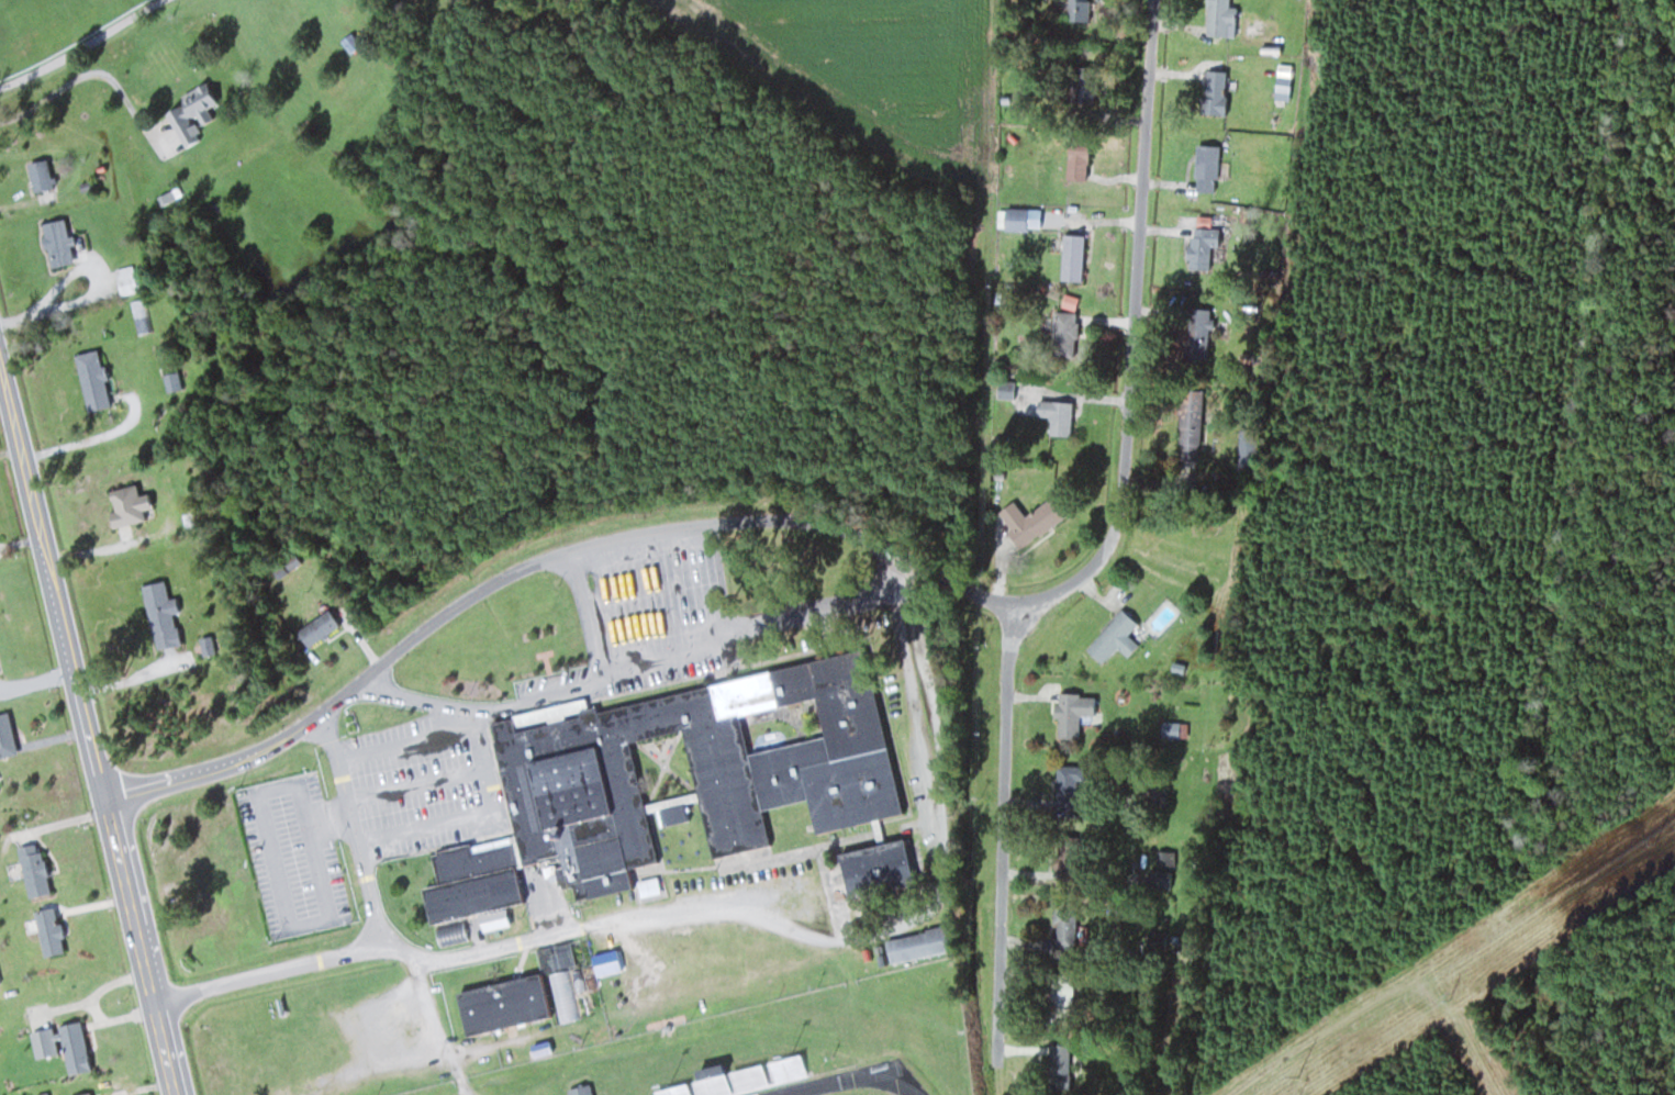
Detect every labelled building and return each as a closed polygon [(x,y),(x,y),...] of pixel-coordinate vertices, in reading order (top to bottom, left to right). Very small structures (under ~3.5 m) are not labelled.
[(1091,21),(1091,0),(1075,0),(1075,21),(1091,21)] [(1228,36),(1228,0),(1206,0),(1206,36),(1228,36)] [(1092,102),(1092,75),(1071,75),(1071,102),(1092,102)] [(1225,113),(1225,75),(1202,75),(1202,113),(1225,113)] [(177,95),(180,102),(167,108),(175,123),(197,113),(201,123),(212,118),(207,107),(216,103),(206,81),(177,95)] [(1195,191),(1216,191),(1216,144),(1195,144),(1195,191)] [(49,188),(49,159),(32,159),(32,200),(43,200),(43,188),(49,188)] [(1003,230),(1029,230),(1029,206),(1003,206),(1003,230)] [(64,216),(39,222),(50,266),(75,260),(64,216)] [(1187,268),(1209,268),(1209,245),(1217,245),(1217,225),(1199,225),(1199,227),(1187,227),(1187,268)] [(1061,281),(1084,281),(1084,233),(1061,233),(1061,281)] [(1076,310),(1052,310),(1052,356),(1076,356),(1076,310)] [(1209,311),(1185,310),(1183,359),(1207,360),(1209,311)] [(108,401),(97,350),(75,355),(86,406),(108,401)] [(166,390),(180,387),(177,371),(163,374),(166,390)] [(1179,438),(1202,438),(1202,387),(1179,387),(1179,438)] [(1071,401),(1036,399),(1035,415),(1049,416),(1049,434),(1070,435),(1071,401)] [(1238,469),(1257,469),(1257,437),(1238,437),(1238,469)] [(114,479),(121,508),(143,502),(136,474),(114,479)] [(1023,515),(1014,500),(996,510),(1018,546),(1066,517),(1054,496),(1023,515)] [(177,644),(165,590),(145,595),(156,648),(177,644)] [(1127,657),(1138,644),(1127,634),(1137,623),(1121,609),(1085,648),(1101,663),(1116,647),(1127,657)] [(298,627),(304,644),(329,635),(322,618),(298,627)] [(871,647),(911,812),(824,833),(815,795),(764,807),(773,842),(717,857),(686,729),(637,741),(666,861),(637,868),(641,885),(583,900),(579,883),(572,884),(565,853),(521,864),(528,898),(437,920),(429,890),(448,885),(440,853),(522,834),(495,722),(518,716),(522,730),(871,647)] [(1077,740),(1078,715),(1095,715),(1096,694),(1055,693),(1054,739),(1077,740)] [(16,752),(7,711),(0,713),(0,756),(16,752)] [(1161,736),(1186,736),(1186,722),(1161,722),(1161,736)] [(912,837),(923,880),(858,896),(847,853),(912,837)] [(27,897),(48,893),(37,842),(17,846),(27,897)] [(1148,870),(1148,887),(1172,887),(1172,870),(1148,870)] [(42,956),(62,952),(54,906),(34,909),(42,956)] [(1075,949),(1075,907),(1053,907),(1053,949),(1075,949)] [(437,925),(443,945),(471,938),(466,918),(437,925)] [(950,924),(957,948),(895,964),(889,940),(950,924)] [(594,954),(600,975),(626,968),(621,947),(594,954)] [(550,972),(560,1014),(562,1021),(580,1017),(568,968),(550,972)] [(466,993),(476,1033),(560,1014),(550,972),(466,993)] [(1071,975),(1048,975),(1048,1013),(1071,1013),(1071,975)] [(1069,1091),(1069,1052),(1049,1052),(1049,1091),(1069,1091)] [(801,1054),(764,1062),(765,1063),(723,1073),(721,1063),(688,1070),(691,1082),(655,1090),(656,1094),(729,1094),(807,1078),(801,1054)] [(594,1083),(597,1094),(571,1094),(570,1088),(594,1083)]
